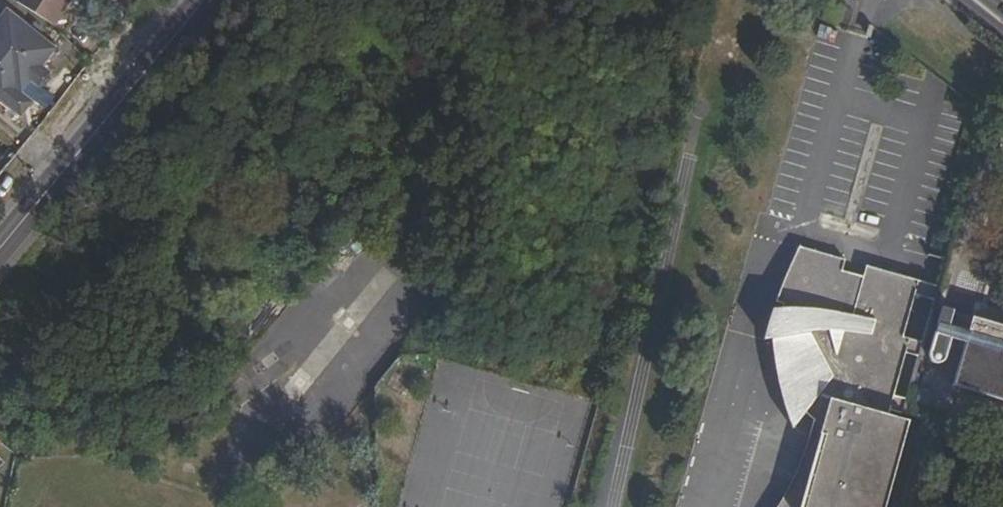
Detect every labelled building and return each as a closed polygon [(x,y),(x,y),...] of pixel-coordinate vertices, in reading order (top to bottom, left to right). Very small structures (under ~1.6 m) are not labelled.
[(17,1),(56,25),(71,0),(17,0),(17,1)] [(21,90),(54,49),(8,13),(0,23),(0,99),(3,102),(16,86),(21,90)] [(800,241),(766,294),(754,330),(765,337),(765,350),(766,359),(771,380),(773,401),(782,423),(791,426),(801,410),(809,416),(805,426),(803,437),(797,456),(792,468),(785,482),(775,498),(770,506),(876,506),(904,415),(886,408),(906,340),(898,337),(916,277),(865,260),(862,272),(840,265),(843,255),(800,241)] [(338,303),(329,315),(347,331),(356,319),(338,303)] [(970,307),(947,379),(1002,397),(1002,317),(970,307)] [(933,309),(931,333),(942,333),(944,309),(933,309)] [(292,362),(283,375),(302,390),(312,378),(292,362)]
